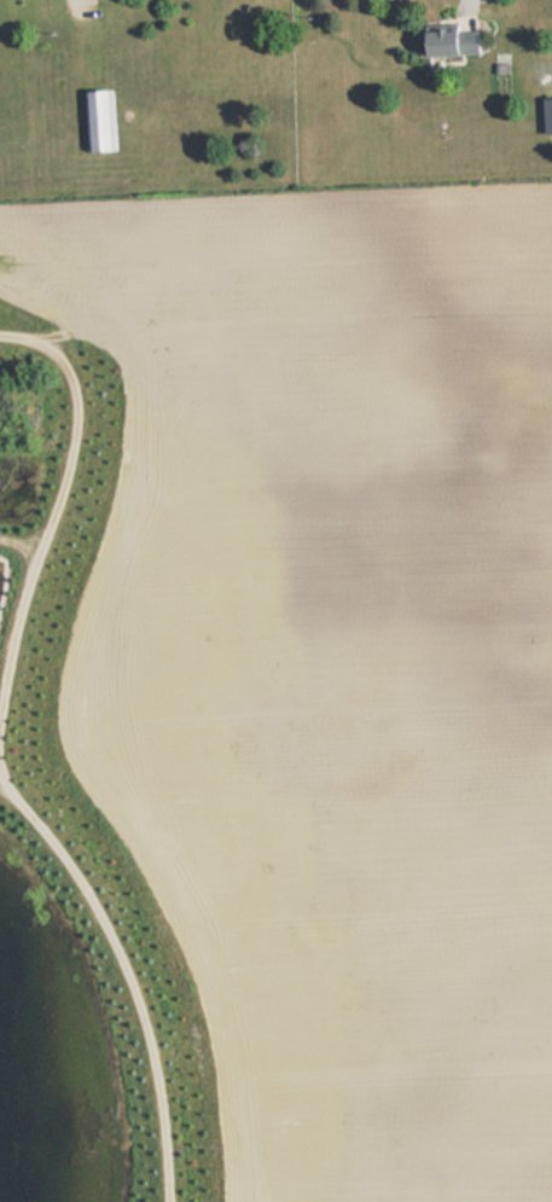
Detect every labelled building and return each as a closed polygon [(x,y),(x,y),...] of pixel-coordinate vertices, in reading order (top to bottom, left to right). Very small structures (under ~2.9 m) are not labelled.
[(416,29),(416,55),(476,55),(476,29),(416,29)] [(115,151),(113,89),(81,90),(83,152),(115,151)] [(540,97),(540,133),(551,133),(551,97),(540,97)]
